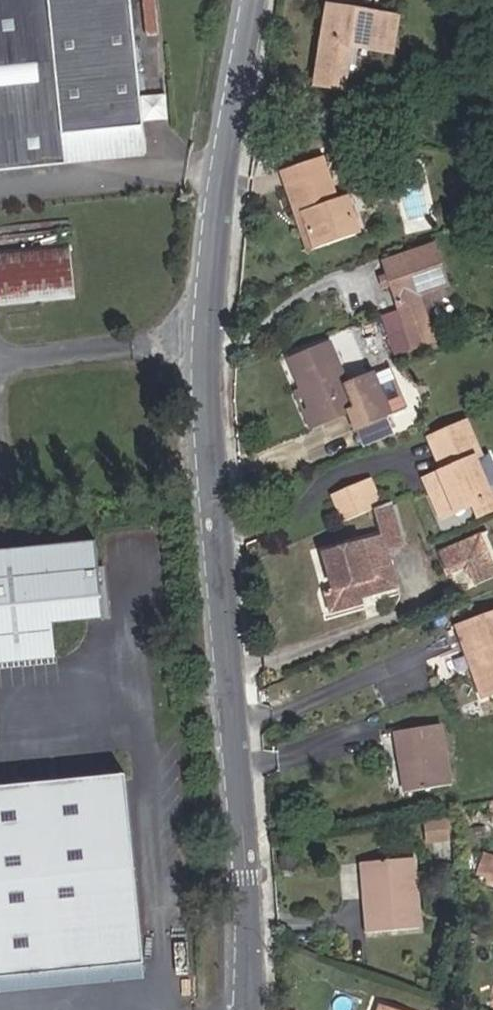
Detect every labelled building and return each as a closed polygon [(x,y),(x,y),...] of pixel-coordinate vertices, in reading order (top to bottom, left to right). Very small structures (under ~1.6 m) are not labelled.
[(139,126),(126,0),(0,0),(0,168),(66,162),(63,133),(139,126)] [(391,51),(397,18),(328,7),(316,85),(343,89),(350,44),(391,51)] [(323,158),(282,173),(296,214),(303,211),(317,250),(358,235),(345,198),(337,200),(323,158)] [(296,214),(309,252),(317,250),(303,211),(296,214)] [(75,296),(69,244),(0,250),(0,303),(75,296)] [(434,247),(385,263),(389,274),(392,285),(401,311),(411,341),(423,337),(425,345),(434,342),(419,296),(448,286),(434,247)] [(385,287),(392,285),(389,274),(381,277),(385,287)] [(383,318),(396,355),(425,345),(423,337),(411,341),(401,311),(383,318)] [(301,388),(307,386),(322,423),(350,412),(356,426),(381,416),(390,412),(403,406),(396,391),(383,396),(384,399),(378,402),(368,379),(348,386),(330,345),(290,361),(301,388)] [(383,396),(374,376),(368,379),(378,402),(384,399),(383,396)] [(295,391),(310,428),(322,423),(307,386),(301,388),(295,391)] [(363,443),(388,433),(381,416),(356,426),(363,443)] [(491,453),(483,457),(468,423),(429,440),(444,473),(441,474),(446,485),(431,492),(442,518),(472,505),(492,495),(492,458),(491,453)] [(441,474),(426,481),(431,492),(446,485),(441,474)] [(380,508),(367,477),(360,480),(372,511),(377,509),(380,508)] [(360,480),(326,494),(339,525),(372,511),(360,480)] [(472,505),(477,517),(492,510),(492,495),(472,505)] [(388,550),(403,545),(391,503),(380,508),(377,509),(385,537),(324,554),(335,593),(327,595),(332,613),(362,604),(361,597),(398,587),(388,550)] [(465,566),(473,571),(479,583),(492,577),(492,561),(481,535),(440,554),(449,574),(465,566)] [(104,618),(96,542),(0,552),(0,664),(56,658),(52,623),(104,618)] [(478,667),(472,668),(483,697),(492,693),(492,616),(458,628),(468,656),(473,654),(478,667)] [(472,668),(478,667),(473,654),(468,656),(472,668)] [(452,784),(442,726),(397,732),(406,792),(452,784)] [(145,964),(125,775),(0,788),(0,980),(145,964)] [(452,839),(460,837),(457,818),(449,819),(452,839)] [(427,822),(430,842),(452,839),(449,819),(427,822)] [(478,855),(471,876),(492,884),(492,860),(478,855)] [(421,928),(415,859),(370,862),(373,898),(366,898),(370,932),(421,928)] [(370,862),(362,863),(366,898),(373,898),(370,862)]
